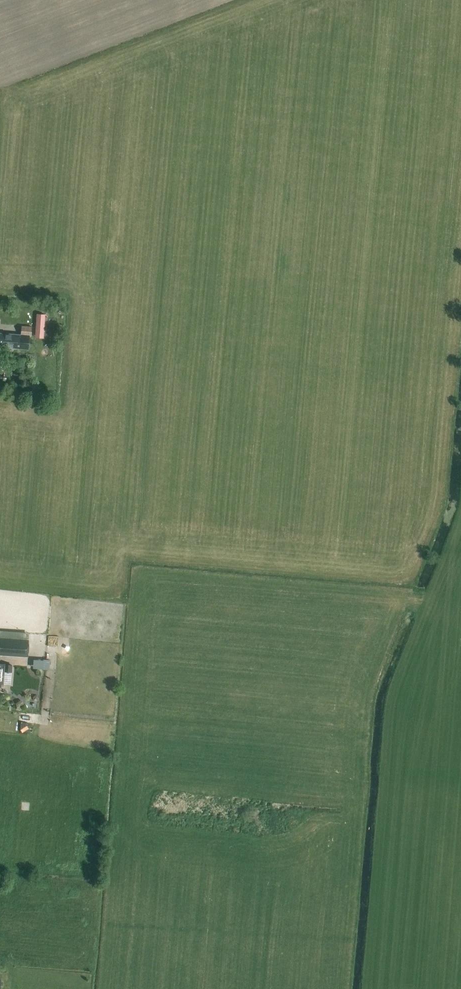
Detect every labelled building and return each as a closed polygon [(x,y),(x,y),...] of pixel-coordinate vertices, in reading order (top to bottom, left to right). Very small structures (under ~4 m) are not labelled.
[(37,314),(35,337),(43,338),(45,314),(37,314)] [(30,336),(31,336),(32,327),(21,326),(21,335),(0,333),(0,334),(0,347),(28,349),(30,336)] [(0,638),(0,654),(27,656),(28,640),(0,638)] [(5,665),(5,664),(0,664),(0,687),(1,687),(1,684),(3,684),(5,671),(11,672),(12,665),(5,665)]
